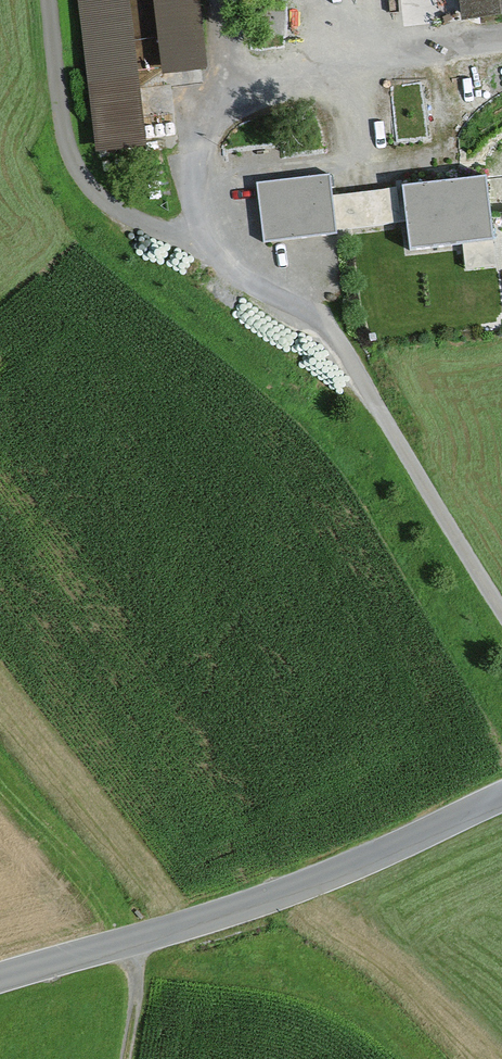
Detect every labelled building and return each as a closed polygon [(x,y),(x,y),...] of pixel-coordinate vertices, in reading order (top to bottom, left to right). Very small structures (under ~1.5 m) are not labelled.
[(94,154),(141,148),(122,0),(74,0),(94,154)] [(162,72),(204,67),(195,0),(153,0),(162,72)] [(468,24),(501,19),(501,0),(465,0),(468,24)] [(436,187),(402,191),(406,228),(409,257),(492,248),(483,169),(434,174),(436,187)] [(330,179),(256,188),(264,247),(406,228),(402,191),(332,199),(330,179)]
